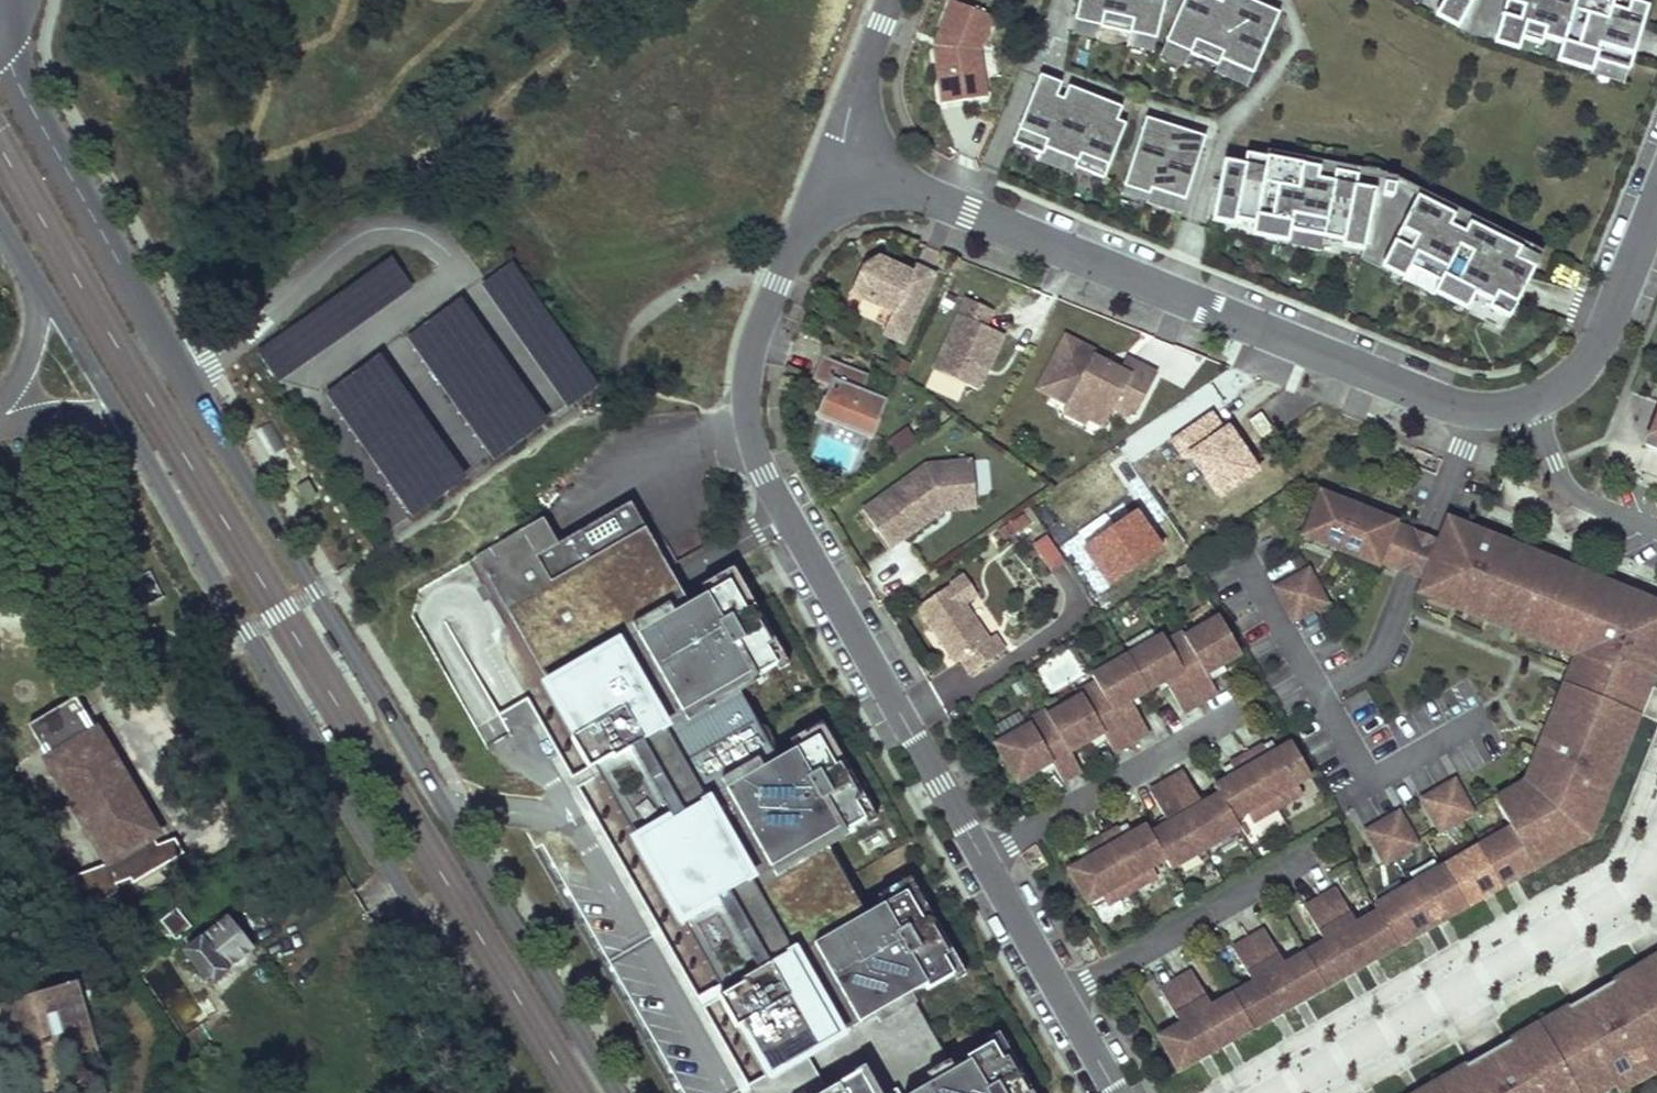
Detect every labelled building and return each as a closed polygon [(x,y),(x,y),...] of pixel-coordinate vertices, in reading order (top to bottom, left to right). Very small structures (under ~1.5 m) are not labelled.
[(1164,0),(1079,0),(1074,20),(1098,26),(1095,40),(1128,47),(1131,34),(1155,39),(1164,0)] [(1164,42),(1188,52),(1216,65),(1219,60),(1251,74),(1274,24),(1257,16),(1261,6),(1247,0),(1221,0),(1219,3),(1213,0),(1182,0),(1164,42)] [(1456,29),(1470,38),(1492,44),(1622,83),(1632,86),(1656,11),(1656,3),(1648,1),(1646,0),(1403,0),(1456,29)] [(992,17),(952,1),(933,46),(945,106),(985,97),(975,51),(992,17)] [(1278,14),(1261,6),(1257,16),(1274,24),(1278,14)] [(1098,26),(1074,20),(1071,34),(1095,40),(1098,26)] [(1155,39),(1131,34),(1128,47),(1153,52),(1155,39)] [(1188,52),(1164,42),(1158,54),(1183,65),(1188,52)] [(1251,74),(1219,60),(1216,65),(1210,78),(1243,92),(1251,74)] [(1040,75),(1012,142),(1041,153),(1044,145),(1077,158),(1074,166),(1103,178),(1125,124),(1116,121),(1121,108),(1100,99),(1096,109),(1081,104),(1085,93),(1067,86),(1062,99),(1056,96),(1061,84),(1040,75)] [(1100,99),(1085,93),(1081,104),(1096,109),(1100,99)] [(1130,111),(1121,108),(1116,121),(1125,124),(1130,111)] [(1187,131),(1145,118),(1121,194),(1147,203),(1152,189),(1184,200),(1201,146),(1184,140),(1187,131)] [(1201,146),(1204,136),(1187,131),(1184,140),(1201,146)] [(1541,252),(1386,174),(1226,143),(1211,221),(1363,250),(1505,322),(1538,258),(1541,252)] [(1184,200),(1152,189),(1147,203),(1180,214),(1184,200)] [(1147,203),(1121,194),(1119,201),(1145,209),(1147,203)] [(913,270),(882,255),(863,267),(853,288),(896,307),(884,333),(905,341),(936,271),(918,263),(913,270)] [(979,390),(1005,335),(987,327),(994,311),(983,305),(967,298),(934,369),(979,390)] [(1138,412),(1157,376),(1126,359),(1120,371),(1107,364),(1104,369),(1091,362),(1094,357),(1096,353),(1067,338),(1039,389),(1069,405),(1070,402),(1086,410),(1089,419),(1103,427),(1113,408),(1129,417),(1138,412)] [(869,372),(823,356),(812,379),(829,386),(818,416),(873,435),(886,397),(863,388),(869,372)] [(1107,364),(1094,357),(1091,362),(1104,369),(1107,364)] [(1086,410),(1070,402),(1069,405),(1065,413),(1086,424),(1089,419),(1086,410)] [(1166,440),(1103,483),(1126,517),(1093,540),(1112,568),(1148,543),(1137,527),(1129,515),(1147,503),(1189,474),(1198,488),(1217,475),(1226,469),(1228,472),(1261,449),(1231,405),(1170,446),(1166,440)] [(1247,417),(1260,439),(1273,430),(1260,409),(1247,417)] [(1644,445),(1656,450),(1656,413),(1644,445)] [(891,547),(944,510),(938,501),(942,498),(976,495),(973,460),(926,464),(863,508),(880,532),(891,547)] [(1225,488),(1217,475),(1198,488),(1194,491),(1203,503),(1225,488)] [(1390,527),(1392,520),(1318,490),(1301,533),(1375,563),(1379,554),(1398,562),(1409,534),(1390,527)] [(977,507),(976,495),(942,498),(938,501),(944,510),(977,507)] [(1006,1058),(1001,1061),(990,1042),(965,1057),(968,1062),(953,1070),(909,993),(924,985),(926,989),(952,975),(942,957),(946,954),(926,919),(894,937),(878,907),(865,915),(821,838),(836,830),(838,834),(864,820),(853,801),(858,799),(838,763),(806,782),(789,753),(776,760),(733,683),(747,675),(750,679),(785,660),(774,642),(779,639),(759,603),(718,626),(701,598),(687,606),(629,502),(556,543),(535,555),(520,530),(474,556),(576,735),(570,738),(593,778),(599,775),(719,985),(724,994),(718,997),(735,1027),(741,1024),(769,1074),(781,1092),(1025,1092),(1006,1058)] [(1155,515),(1147,503),(1129,515),(1137,527),(1155,515)] [(1645,683),(1648,684),(1656,662),(1656,654),(1651,652),(1656,636),(1656,632),(1647,610),(1629,603),(1632,595),(1621,591),(1622,588),(1589,575),(1588,578),(1560,566),(1561,563),(1517,546),(1513,555),(1479,541),(1483,532),(1446,517),(1438,538),(1421,580),(1477,603),(1473,611),(1484,615),(1483,617),(1515,630),(1519,620),(1577,643),(1572,653),(1585,659),(1574,686),(1561,681),(1548,714),(1555,717),(1547,737),(1540,734),(1526,767),(1534,771),(1528,786),(1525,788),(1521,781),(1492,798),(1509,826),(1533,868),(1554,856),(1549,847),(1578,831),(1592,797),(1599,800),(1603,789),(1606,790),(1618,758),(1609,755),(1616,737),(1626,741),(1637,712),(1634,711),(1645,683)] [(556,543),(542,518),(520,530),(535,555),(556,543)] [(1421,580),(1438,538),(1427,534),(1392,520),(1390,527),(1409,534),(1398,562),(1379,554),(1375,563),(1410,576),(1421,580)] [(1517,546),(1483,532),(1479,541),(1513,555),(1517,546)] [(1036,541),(1045,571),(1063,565),(1054,536),(1036,541)] [(1323,601),(1306,569),(1274,586),(1291,618),(1323,601)] [(961,660),(971,674),(1004,651),(994,636),(989,640),(964,604),(978,595),(965,577),(918,608),(934,631),(938,628),(943,635),(938,638),(956,663),(961,660)] [(1477,603),(1421,580),(1417,591),(1483,617),(1484,615),(1473,611),(1477,603)] [(1622,588),(1621,591),(1632,595),(1629,603),(1647,610),(1656,632),(1656,602),(1622,588)] [(1179,630),(1163,639),(1200,703),(1215,694),(1208,681),(1204,675),(1221,665),(1239,654),(1217,614),(1182,634),(1179,630)] [(1577,643),(1519,620),(1515,630),(1572,653),(1577,643)] [(938,628),(934,631),(938,638),(943,635),(938,628)] [(1160,633),(1125,653),(1146,691),(1162,682),(1181,713),(1200,703),(1163,639),(1160,633)] [(1091,674),(1095,680),(1130,743),(1146,734),(1128,702),(1146,691),(1125,653),(1091,674)] [(1574,686),(1585,659),(1572,653),(1561,681),(1574,686)] [(1225,671),(1221,665),(1204,675),(1208,681),(1225,671)] [(1078,695),(1047,714),(1069,752),(1086,742),(1101,734),(1104,740),(1112,753),(1130,743),(1095,680),(1076,691),(1078,695)] [(84,713),(75,699),(28,727),(41,748),(54,771),(49,775),(57,785),(61,782),(68,795),(64,796),(69,808),(75,806),(82,819),(79,820),(84,832),(89,830),(108,862),(112,860),(113,862),(80,876),(65,883),(82,912),(119,892),(116,884),(130,879),(132,884),(184,855),(175,840),(174,840),(158,846),(152,837),(156,834),(84,713)] [(1027,725),(995,744),(1016,782),(1035,771),(1049,763),(1053,769),(1061,782),(1080,771),(1069,752),(1047,714),(1044,710),(1025,721),(1027,725)] [(1547,737),(1555,717),(1548,714),(1540,734),(1547,737)] [(1101,734),(1086,742),(1090,749),(1104,740),(1101,734)] [(1618,758),(1626,741),(1616,737),(1609,755),(1618,758)] [(1269,740),(1260,745),(1267,756),(1276,751),(1269,740)] [(1260,745),(1245,754),(1276,807),(1301,793),(1296,783),(1309,776),(1290,743),(1276,751),(1267,756),(1260,745)] [(1217,795),(1218,794),(1232,819),(1246,812),(1251,821),(1276,807),(1245,754),(1228,763),(1234,774),(1227,778),(1213,786),(1217,795)] [(1049,763),(1035,771),(1039,778),(1053,769),(1049,763)] [(1221,768),(1227,778),(1234,774),(1228,763),(1221,768)] [(1528,786),(1534,771),(1526,767),(1521,781),(1525,788),(1528,786)] [(1182,772),(1165,782),(1204,849),(1238,829),(1232,819),(1218,794),(1217,795),(1200,804),(1182,772)] [(1438,829),(1470,811),(1452,779),(1420,797),(1438,829)] [(1154,788),(1148,791),(1166,823),(1149,833),(1164,858),(1170,868),(1204,849),(1165,782),(1154,788)] [(1554,856),(1587,837),(1606,790),(1603,789),(1599,800),(1592,797),(1578,831),(1549,847),(1554,856)] [(1414,843),(1396,812),(1365,830),(1383,861),(1414,843)] [(1131,833),(1125,823),(1116,828),(1122,838),(1131,833)] [(1116,828),(1101,837),(1131,890),(1155,876),(1149,866),(1164,858),(1149,833),(1145,825),(1131,833),(1122,838),(1116,828)] [(1396,946),(1533,868),(1509,826),(1372,905),(1376,911),(1396,946)] [(1131,890),(1101,837),(1090,842),(1083,846),(1089,857),(1068,869),(1087,903),(1100,896),(1105,905),(1131,890)] [(116,884),(119,892),(132,884),(130,879),(116,884)] [(1371,960),(1396,946),(1376,911),(1354,924),(1334,889),(1302,907),(1322,942),(1282,965),(1262,930),(1230,948),(1250,983),(1210,1006),(1190,971),(1159,989),(1179,1024),(1158,1036),(1177,1070),(1203,1056),(1226,1043),(1277,1014),(1299,1001),(1348,973),(1371,960)] [(175,909),(159,922),(174,941),(190,928),(175,909)] [(227,921),(185,954),(211,986),(226,974),(223,971),(250,951),(227,921)] [(1606,1070),(1612,1080),(1656,1054),(1656,956),(1619,978),(1612,982),(1621,997),(1600,1010),(1591,994),(1569,1006),(1574,1016),(1554,1028),(1515,1050),(1518,1056),(1497,1068),(1488,1053),(1466,1065),(1471,1075),(1442,1092),(1436,1082),(1419,1091),(1420,1092),(1567,1092),(1606,1070)] [(0,1053),(0,1063),(5,1081),(21,1076),(26,1092),(39,1092),(44,1092),(49,1083),(48,1079),(44,1066),(58,1061),(62,1075),(78,1071),(75,1057),(91,1053),(71,985),(10,1002),(14,1018),(5,1021),(14,1049),(0,1053)] [(14,1018),(10,1002),(1,1004),(5,1021),(14,1018)] [(5,1021),(0,1022),(0,1053),(14,1049),(5,1021)] [(75,1057),(78,1071),(94,1066),(91,1053),(75,1057)] [(58,1061),(44,1066),(48,1079),(62,1075),(58,1061)] [(1612,1080),(1606,1070),(1567,1092),(1589,1092),(1612,1080)]
